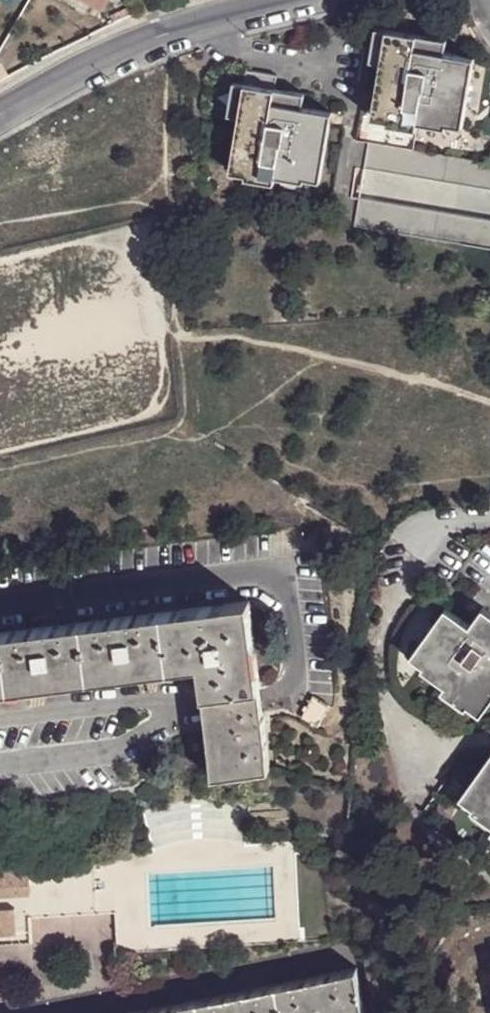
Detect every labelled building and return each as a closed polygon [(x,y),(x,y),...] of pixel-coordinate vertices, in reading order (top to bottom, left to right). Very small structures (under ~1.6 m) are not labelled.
[(99,9),(104,0),(83,0),(99,9)] [(418,113),(463,121),(474,54),(444,49),(447,35),(375,23),(372,42),(383,44),(381,57),(371,111),(417,120),(418,113)] [(383,44),(372,42),(369,55),(381,57),(383,44)] [(275,165),(320,173),(331,106),(301,100),(304,87),(274,82),(276,67),(247,63),(244,76),(233,74),(226,107),(239,110),(229,163),(275,171),(275,165)] [(489,185),(489,157),(367,135),(362,162),(489,185)] [(489,244),(489,215),(358,193),(353,219),(489,244)] [(200,662),(257,655),(251,598),(0,629),(0,686),(200,662)] [(481,720),(489,708),(489,618),(483,613),(469,632),(446,614),(411,663),(448,688),(444,695),(481,720)] [(204,693),(261,686),(257,655),(200,662),(204,693)] [(263,701),(261,686),(204,693),(206,709),(208,722),(264,715),(263,701)] [(333,705),(317,694),(304,715),(320,725),(333,705)] [(264,715),(208,722),(215,773),(270,766),(264,715)] [(464,801),(489,819),(489,764),(464,801)] [(12,895),(12,886),(29,885),(28,876),(27,862),(0,863),(0,895),(12,895)] [(30,894),(29,885),(12,886),(12,895),(30,894)] [(12,933),(12,908),(0,908),(0,933),(12,933)] [(356,972),(136,1012),(364,1012),(356,972)]
